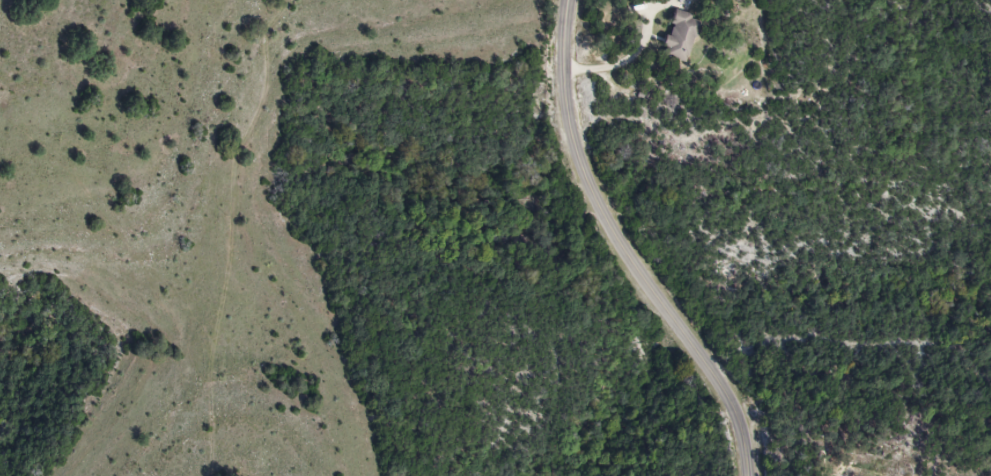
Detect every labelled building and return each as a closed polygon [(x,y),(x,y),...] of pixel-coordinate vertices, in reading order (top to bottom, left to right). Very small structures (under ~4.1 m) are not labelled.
[(656,54),(680,62),(696,19),(672,11),(656,54)]
